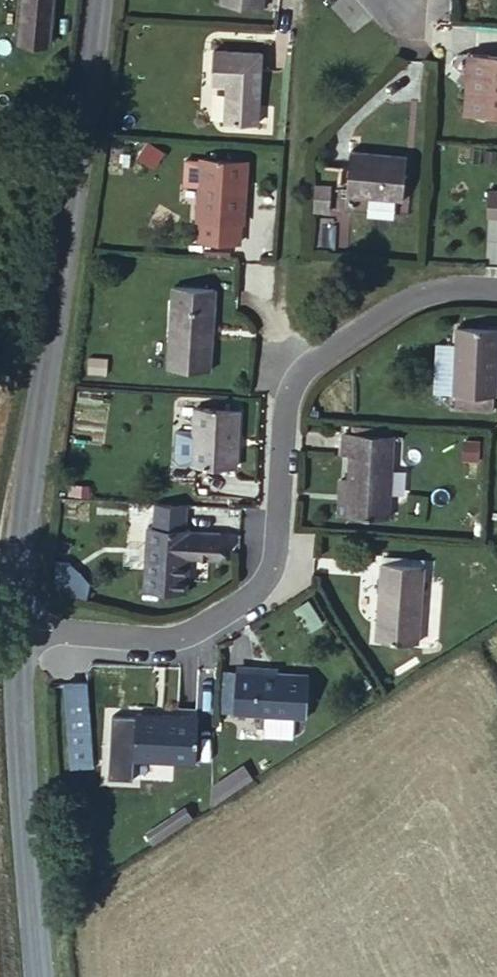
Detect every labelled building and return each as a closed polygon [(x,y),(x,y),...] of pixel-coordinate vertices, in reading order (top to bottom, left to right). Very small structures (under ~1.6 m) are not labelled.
[(19,45),(49,46),(52,0),(23,0),(19,45)] [(221,13),(264,14),(265,0),(221,0),(221,13)] [(220,78),(220,81),(236,82),(234,117),(266,120),(270,50),(221,47),(220,78)] [(464,119),(483,120),(485,61),(465,60),(464,119)] [(485,61),(483,120),(496,121),(496,61),(485,61)] [(411,157),(354,157),(354,196),(411,196),(411,157)] [(184,241),(229,243),(233,163),(190,161),(184,241)] [(496,218),(496,194),(489,194),(486,218),(496,218)] [(171,362),(211,365),(215,284),(176,284),(171,362)] [(494,399),(496,336),(458,334),(453,399),(490,401),(494,399)] [(490,401),(453,399),(453,412),(490,415),(490,401)] [(198,463),(239,465),(241,407),(199,404),(198,460),(198,463)] [(367,435),(366,444),(397,446),(398,436),(367,435)] [(482,441),(468,440),(468,459),(481,460),(482,441)] [(366,444),(349,444),(349,465),(357,466),(401,468),(402,446),(397,446),(366,444)] [(198,476),(198,463),(198,460),(178,460),(178,475),(198,476)] [(356,492),(353,524),(397,527),(401,468),(357,466),(356,492)] [(344,523),(353,524),(356,492),(347,492),(344,523)] [(138,582),(181,584),(182,551),(182,544),(182,522),(140,521),(138,582)] [(182,544),(214,544),(215,524),(182,522),(182,544)] [(182,544),(182,551),(214,552),(214,544),(182,544)] [(390,572),(387,648),(428,650),(434,572),(390,572)] [(243,679),(229,679),(229,720),(242,721),(243,679)] [(313,682),(243,679),(242,721),(273,722),(272,742),(299,743),(299,723),(312,723),(313,682)] [(198,709),(134,706),(134,710),(110,708),(106,778),(132,780),(133,762),(196,764),(198,709)] [(222,788),(221,808),(261,781),(252,769),(222,788)] [(161,846),(197,822),(192,814),(155,838),(161,846)]
